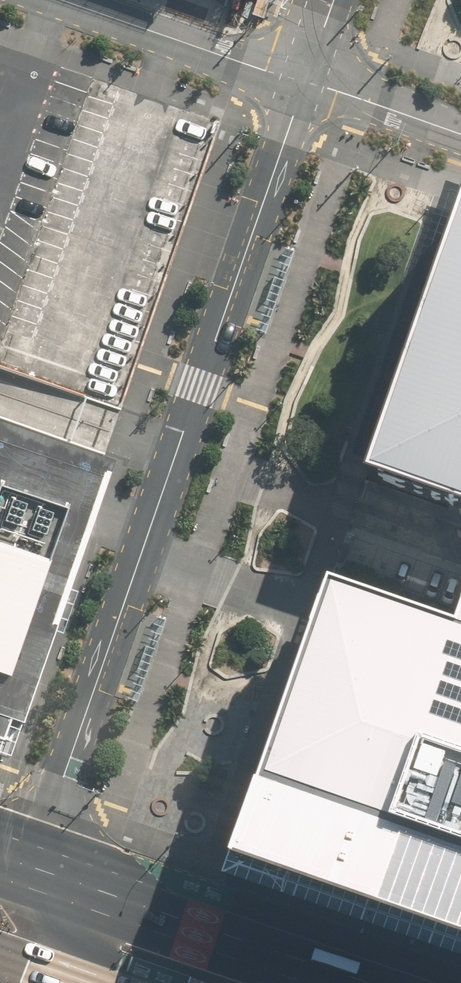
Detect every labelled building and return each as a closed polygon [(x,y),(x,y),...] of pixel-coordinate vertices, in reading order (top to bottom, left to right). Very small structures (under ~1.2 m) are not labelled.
[(368,475),(460,507),(460,205),(368,475)] [(105,467),(0,431),(0,759),(105,467)] [(330,581),(318,616),(234,853),(460,932),(460,613),(457,625),(330,581)]
